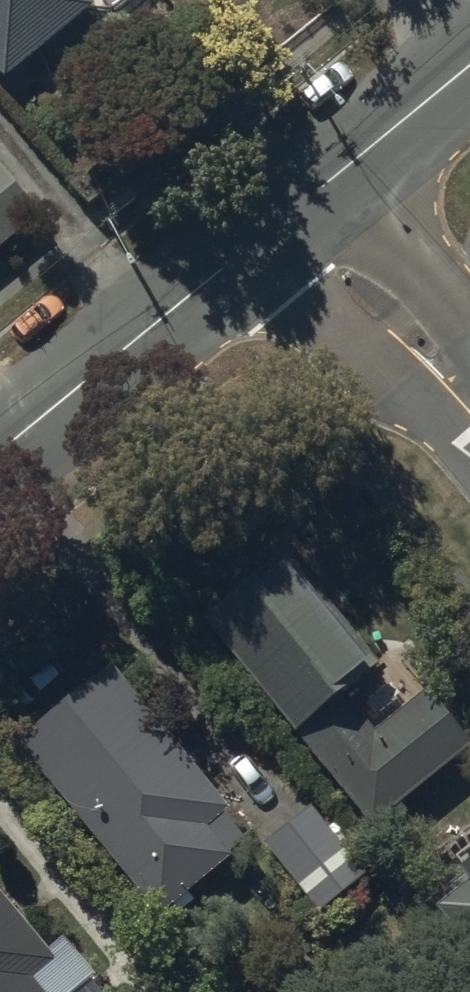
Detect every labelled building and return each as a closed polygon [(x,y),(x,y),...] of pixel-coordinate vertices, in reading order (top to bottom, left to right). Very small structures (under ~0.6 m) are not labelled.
[(0,91),(90,18),(75,0),(0,0),(0,90),(0,91)] [(47,224),(0,167),(0,262),(47,224)] [(237,605),(203,633),(369,837),(381,828),(387,836),(409,818),(402,810),(469,755),(460,742),(464,739),(440,710),(436,713),(425,700),(375,741),(346,705),(379,679),(287,566),(274,576),(269,571),(233,600),(237,605)] [(110,679),(16,756),(157,928),(172,916),(178,923),(197,907),(190,899),(251,849),(193,777),(203,769),(184,746),(173,755),(110,679)] [(310,813),(261,851),(308,910),(356,871),(310,813)] [(465,860),(430,886),(469,939),(469,827),(451,842),(465,860)] [(89,991),(93,987),(63,950),(48,962),(0,904),(0,991),(90,991),(89,991)]
